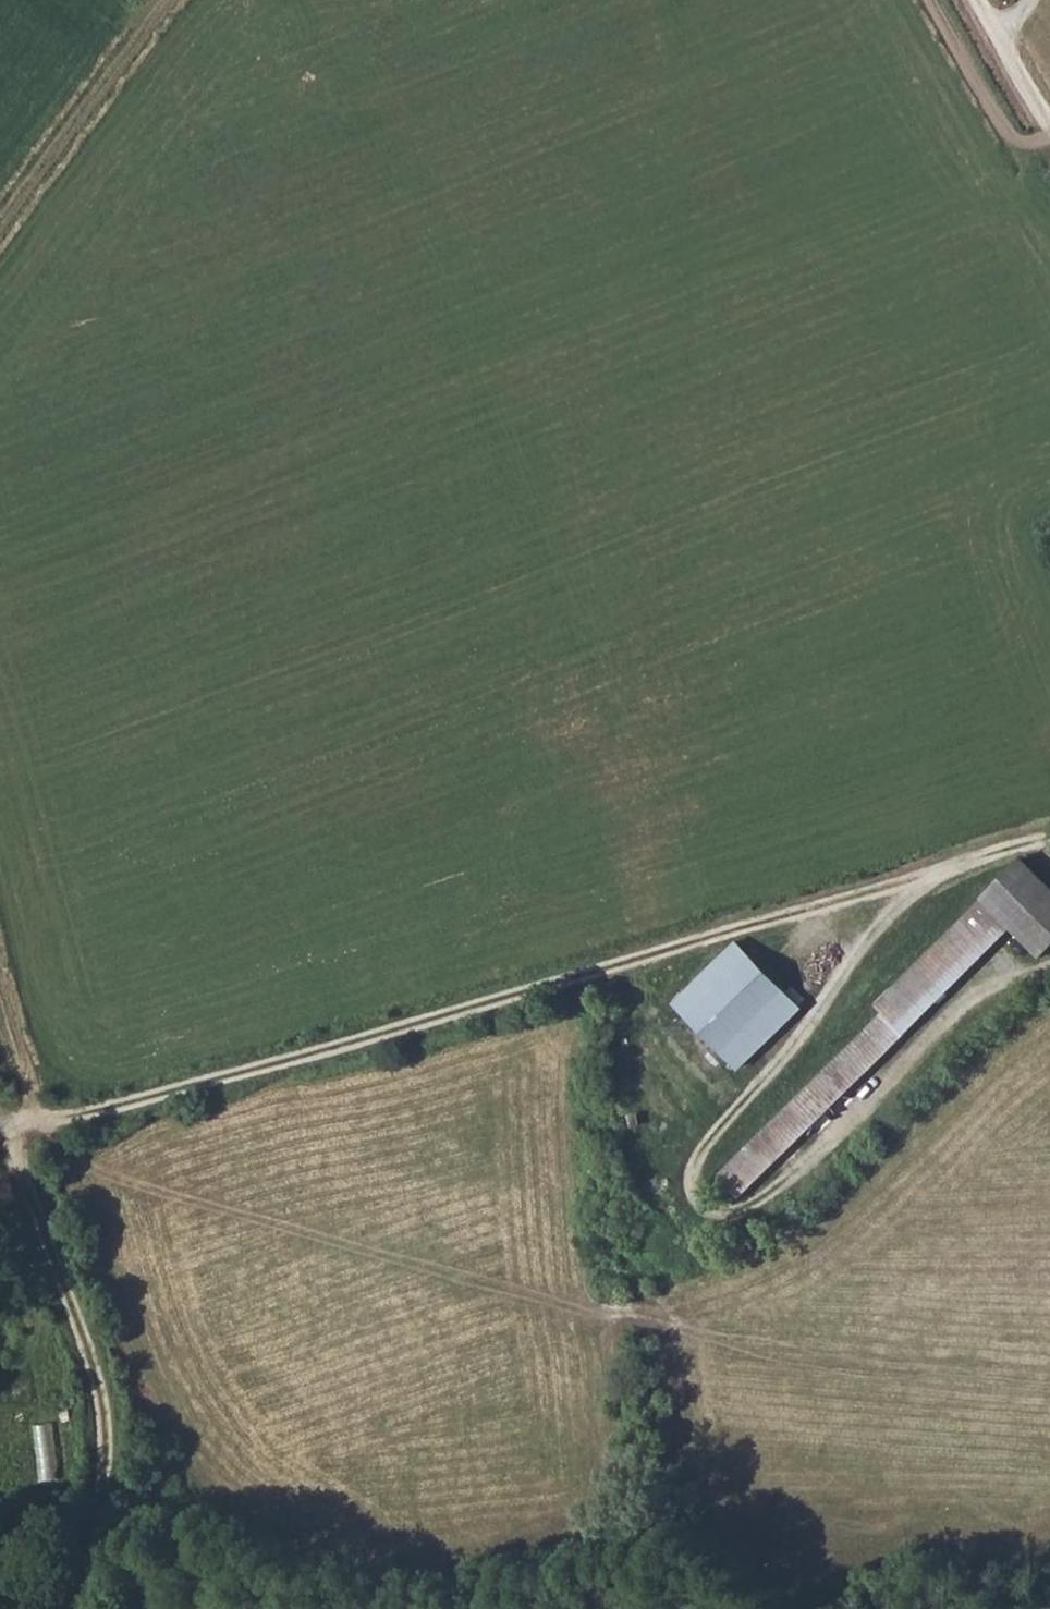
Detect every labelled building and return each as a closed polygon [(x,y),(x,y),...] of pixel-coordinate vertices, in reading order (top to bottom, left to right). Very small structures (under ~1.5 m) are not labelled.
[(740,1202),(1011,932),(1042,962),(1049,953),(1049,893),(1020,864),(876,1008),(884,1016),(719,1180),(740,1202)] [(734,1073),(801,1006),(734,940),(671,1002),(734,1073)]
